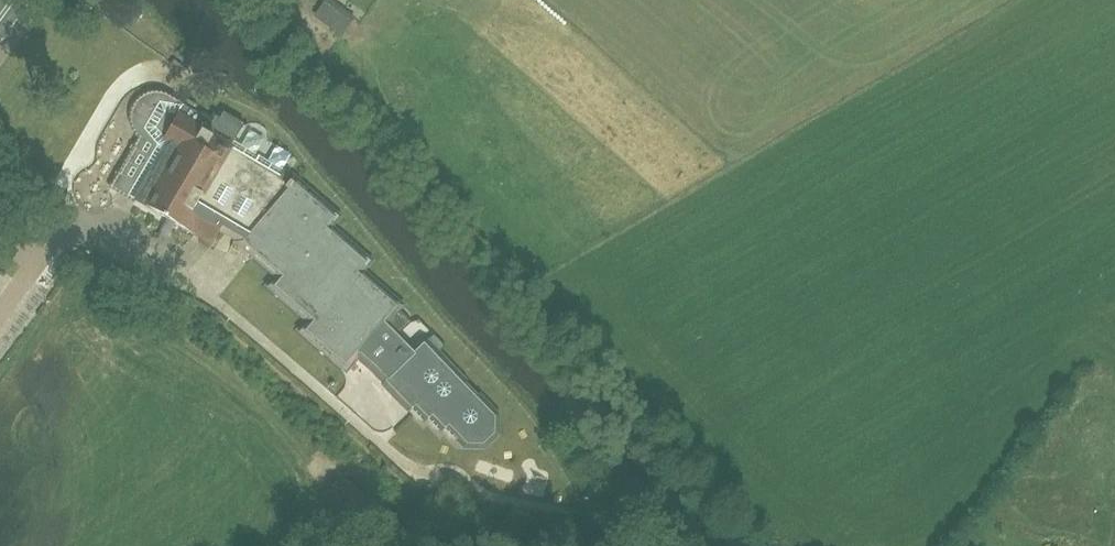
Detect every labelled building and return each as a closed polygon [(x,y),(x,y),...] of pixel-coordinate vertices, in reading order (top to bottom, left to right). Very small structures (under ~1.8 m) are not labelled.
[(335,0),(323,0),(313,14),(342,34),(356,15),(335,0)] [(174,61),(170,66),(179,73),(183,68),(174,61)] [(234,142),(244,124),(223,112),(217,124),(171,97),(163,93),(156,91),(149,92),(140,97),(134,103),(132,109),(130,114),(131,123),(137,136),(109,186),(211,246),(222,227),(244,239),(242,242),(282,276),(273,286),(313,321),(304,331),(345,366),(356,354),(385,382),(384,382),(423,423),(427,419),(441,433),(445,429),(457,443),(461,439),(466,444),(483,445),(495,434),(495,416),(489,411),(490,411),(436,355),(445,347),(433,335),(413,354),(397,337),(411,323),(396,307),(397,306),(357,272),(366,262),(326,227),(334,217),(294,183),(297,179),(234,142)]
